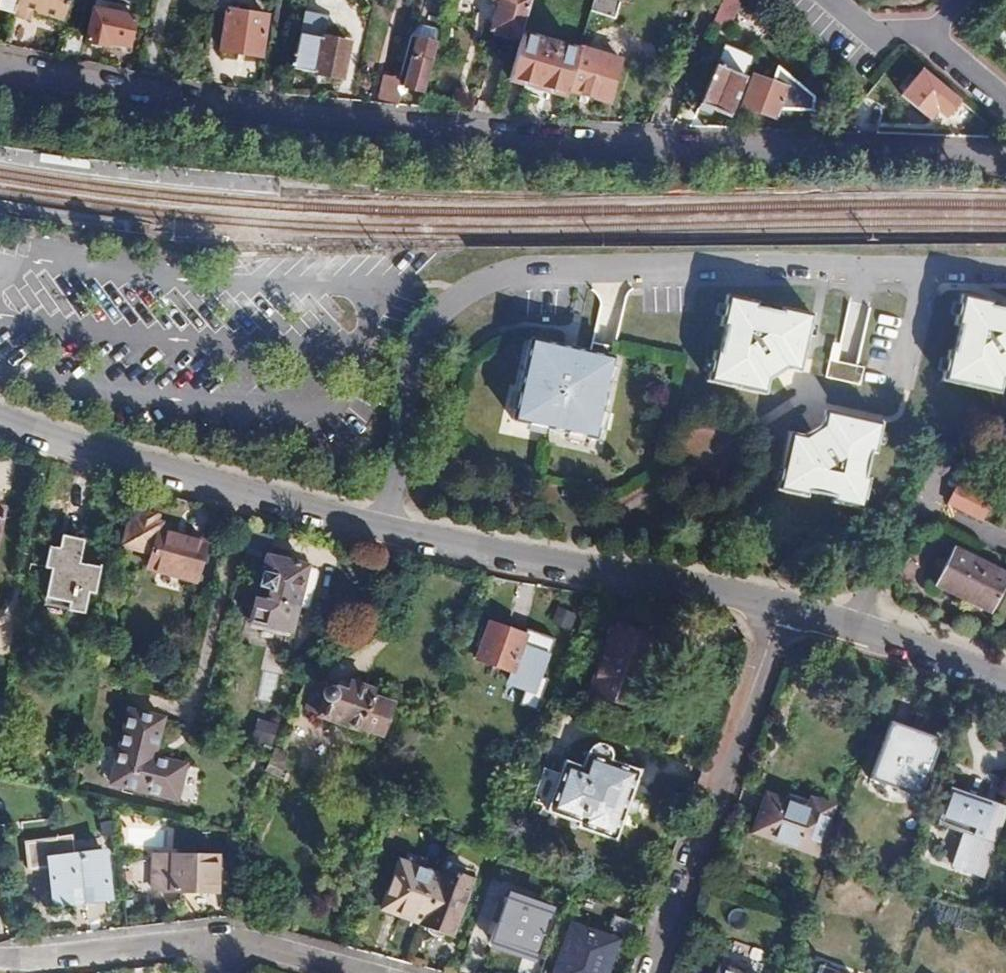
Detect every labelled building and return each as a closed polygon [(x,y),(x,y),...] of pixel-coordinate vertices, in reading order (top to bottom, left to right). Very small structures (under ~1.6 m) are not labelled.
[(13,13),(17,0),(0,0),(0,9),(13,13)] [(13,15),(30,20),(33,10),(64,19),(69,0),(17,0),(13,13),(13,15)] [(497,7),(491,30),(520,38),(521,35),(530,0),(493,0),(497,7)] [(591,10),(617,18),(621,0),(594,0),(591,10)] [(712,25),(730,32),(740,0),(721,0),(712,25)] [(134,17),(93,8),(85,41),(106,46),(107,42),(128,47),(134,17)] [(226,9),(221,50),(262,56),(267,15),(226,9)] [(323,38),(327,16),(304,11),(300,33),(299,33),(292,68),(342,78),(349,43),(323,38)] [(440,30),(419,25),(413,34),(399,78),(397,88),(407,90),(424,94),(440,30)] [(1005,49),(1005,27),(995,39),(1005,49)] [(60,56),(77,59),(82,34),(65,30),(60,56)] [(521,35),(520,38),(508,82),(523,86),(523,88),(546,95),(547,93),(564,98),(567,91),(578,51),(521,35)] [(578,51),(567,91),(609,103),(621,60),(579,48),(578,51)] [(698,102),(727,117),(746,81),(717,65),(698,102)] [(815,96),(777,66),(772,82),(752,75),(740,107),(776,119),(780,110),(814,113),(815,96)] [(960,100),(923,69),(901,97),(927,121),(937,110),(946,117),(960,100)] [(376,103),(397,104),(400,95),(396,89),(397,88),(399,78),(382,74),(376,103)] [(982,304),(984,298),(954,291),(948,321),(953,323),(948,349),(942,348),(935,377),(997,391),(1000,377),(1005,373),(1005,310),(982,304)] [(722,294),(715,324),(721,325),(715,351),(710,350),(703,380),(764,394),(767,379),(785,368),(799,371),(811,314),(778,307),(776,313),(750,307),(751,301),(722,294)] [(595,439),(613,358),(530,339),(512,420),(595,439)] [(829,360),(825,378),(860,385),(864,367),(837,361),(841,344),(832,342),(828,360),(829,360)] [(865,510),(873,480),(868,479),(873,452),(879,454),(885,424),(824,411),(821,425),(803,437),(789,434),(777,490),(811,498),(812,491),(839,497),(837,503),(865,510)] [(983,520),(993,500),(958,483),(947,503),(983,520)] [(130,513),(158,522),(160,517),(132,508),(130,513)] [(162,528),(164,523),(158,522),(130,513),(121,545),(151,554),(147,568),(194,582),(206,541),(162,528)] [(51,569),(45,598),(69,603),(67,611),(84,614),(89,593),(95,594),(100,567),(79,563),(84,540),(62,535),(59,548),(49,546),(45,567),(51,569)] [(1005,583),(1005,572),(954,546),(934,585),(966,601),(968,597),(994,610),(1005,583)] [(307,567),(308,565),(265,555),(249,622),(292,632),(298,605),(305,607),(310,604),(318,573),(314,568),(307,567)] [(994,610),(968,597),(966,601),(992,614),(994,610)] [(576,614),(561,609),(556,624),(570,629),(576,614)] [(527,636),(489,622),(476,659),(514,673),(527,636)] [(611,626),(588,692),(634,709),(658,643),(611,626)] [(322,699),(310,695),(305,711),(359,730),(360,727),(383,735),(394,703),(371,695),(373,689),(349,681),(346,689),(329,683),(328,686),(324,687),(321,691),(320,694),(321,697),(322,699)] [(128,709),(110,785),(178,801),(186,764),(155,756),(164,718),(128,709)] [(271,745),(277,725),(257,720),(252,740),(271,745)] [(870,780),(921,798),(941,740),(891,722),(870,780)] [(589,752),(587,758),(583,768),(566,762),(549,810),(581,821),(580,826),(615,838),(638,771),(608,760),(609,757),(609,751),(607,749),(602,746),(598,745),(593,748),(589,752)] [(282,763),(286,754),(274,749),(265,771),(277,777),(283,764),(282,763)] [(984,877),(1005,813),(1005,810),(950,791),(939,823),(964,832),(952,866),(984,877)] [(766,794),(753,832),(817,854),(834,806),(811,798),(807,809),(766,794)] [(84,904),(111,900),(105,850),(48,857),(53,900),(83,896),(84,904)] [(213,893),(214,857),(152,854),(150,890),(213,893)] [(437,875),(398,862),(382,909),(421,923),(429,900),(437,875)] [(470,879),(439,868),(437,875),(429,900),(421,923),(419,927),(450,938),(470,879)] [(489,913),(498,916),(489,943),(537,960),(554,912),(508,896),(511,890),(499,885),(489,913)] [(553,972),(606,972),(618,940),(570,924),(553,972)] [(715,972),(742,972),(718,965),(715,972)]
